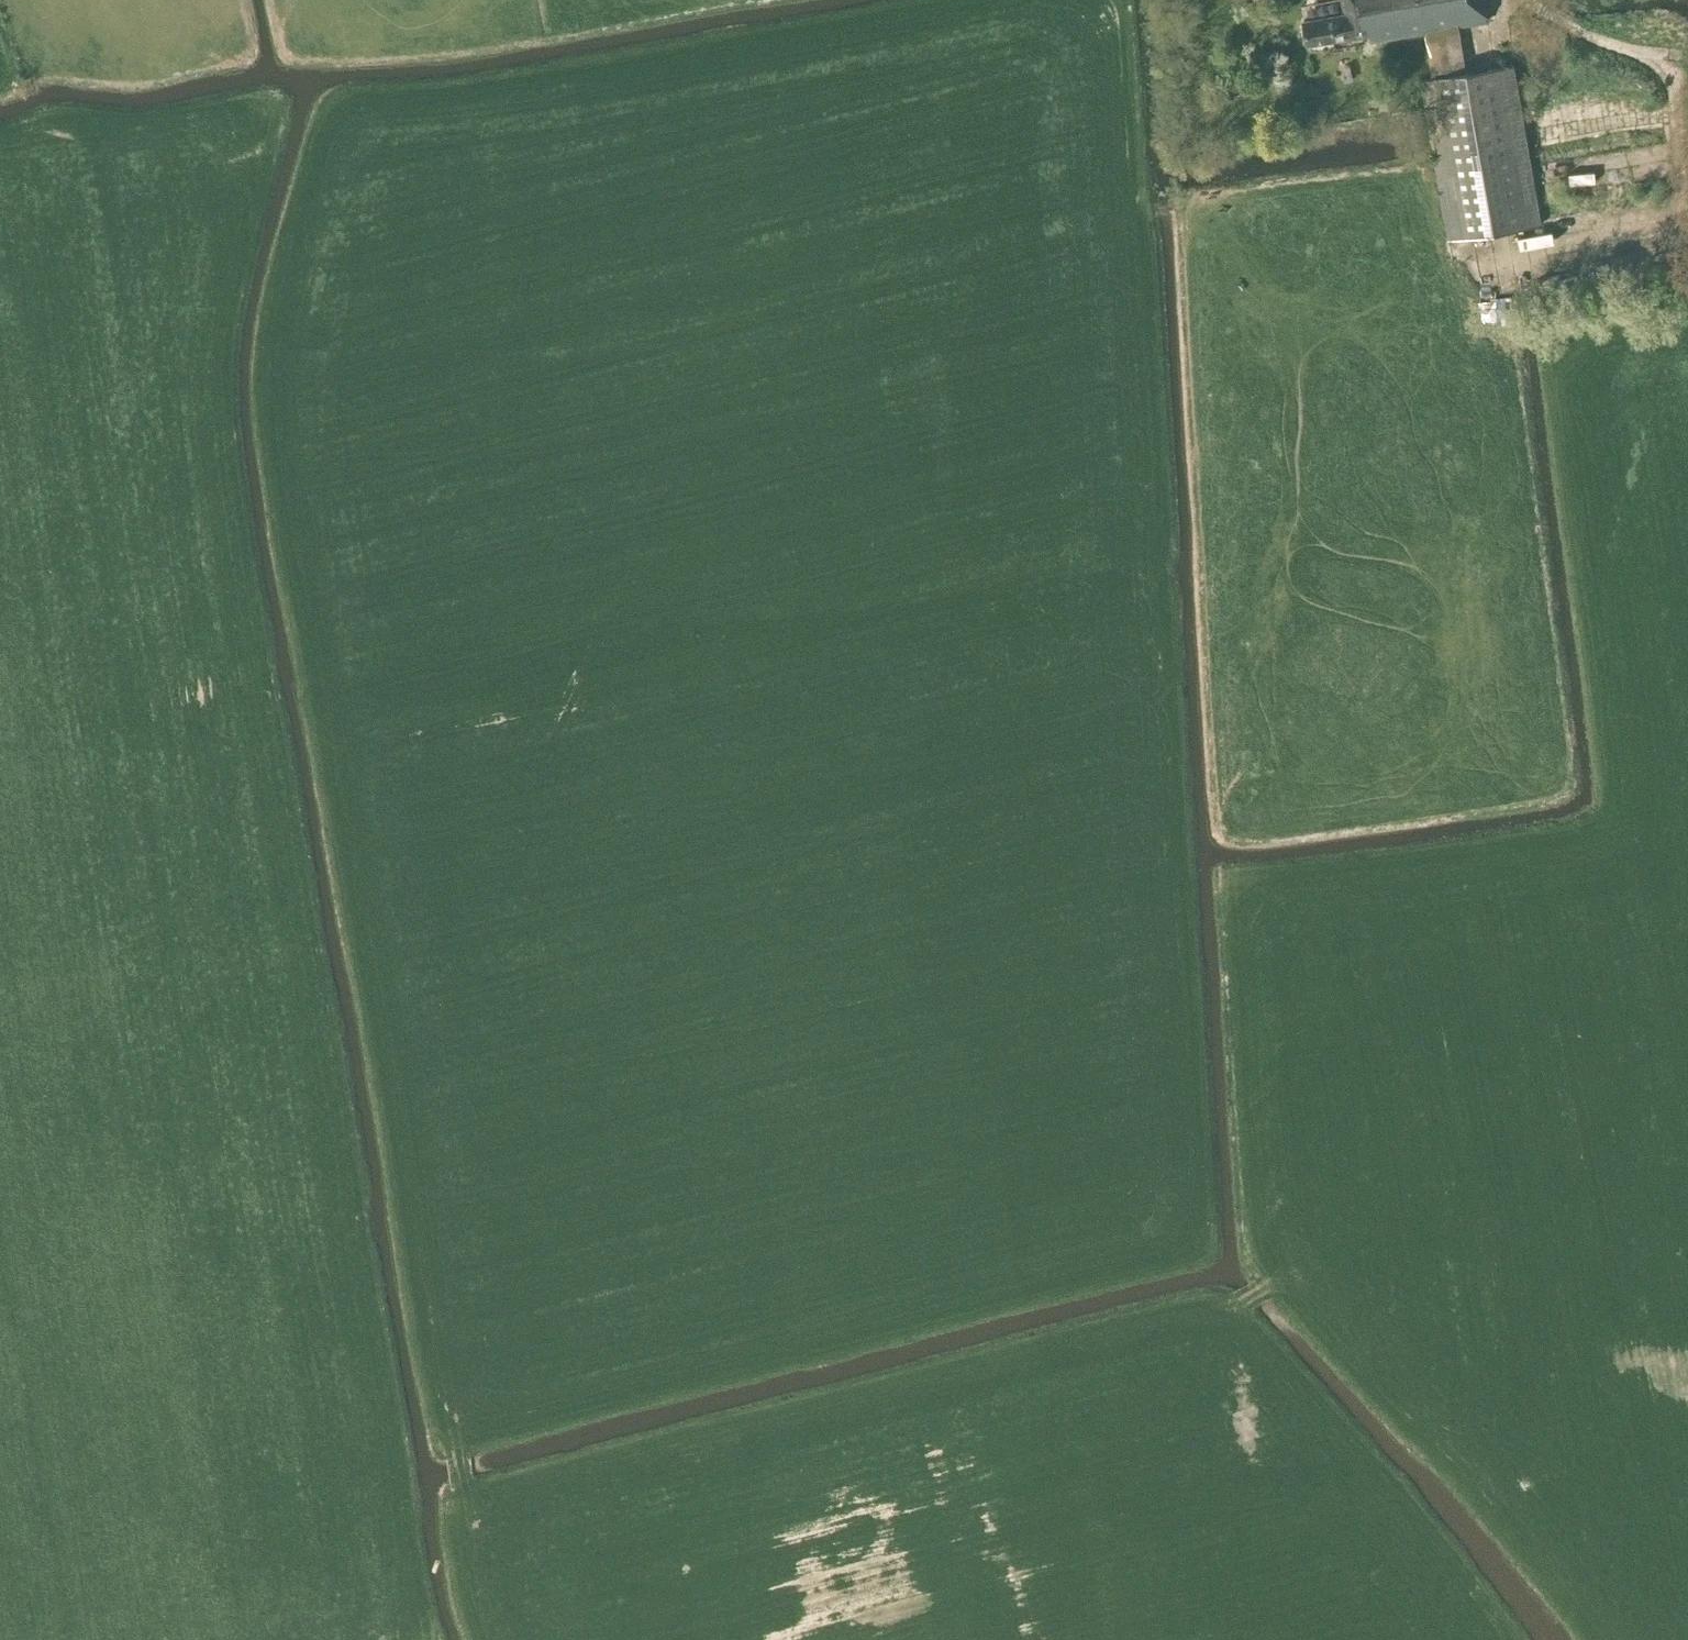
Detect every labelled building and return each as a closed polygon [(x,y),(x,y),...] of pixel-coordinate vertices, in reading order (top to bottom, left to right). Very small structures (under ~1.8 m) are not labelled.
[(1344,12),(1303,20),(1308,44),(1369,33),(1371,42),(1425,33),(1432,77),(1421,79),(1449,239),(1542,223),(1514,63),(1466,71),(1458,28),(1488,22),(1484,0),(1342,0),(1344,12)]
